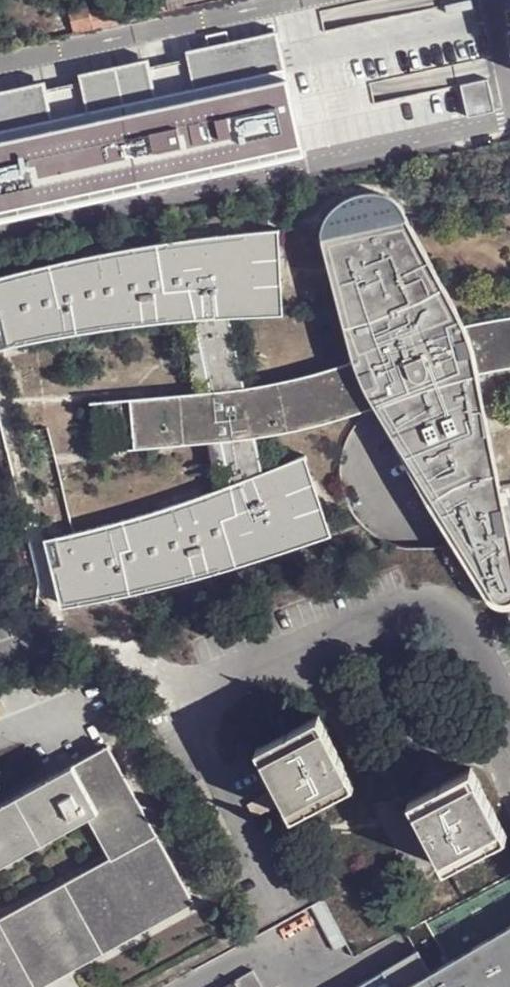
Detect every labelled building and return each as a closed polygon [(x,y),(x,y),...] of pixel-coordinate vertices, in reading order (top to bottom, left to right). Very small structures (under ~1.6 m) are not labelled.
[(168,12),(224,0),(165,0),(168,12)] [(71,26),(90,21),(90,17),(86,4),(67,8),(70,23),(71,26)] [(303,148),(333,142),(306,19),(275,26),(303,148)] [(71,26),(70,23),(56,26),(58,36),(72,32),(71,26)] [(0,92),(0,218),(300,152),(274,32),(0,92)] [(490,111),(491,64),(442,63),(442,71),(420,70),(420,87),(464,87),(463,111),(490,111)] [(0,281),(0,323),(10,321),(16,345),(23,343),(24,348),(44,344),(43,340),(57,337),(58,341),(76,338),(75,333),(98,330),(99,334),(118,331),(117,326),(133,324),(134,329),(152,326),(152,322),(166,320),(166,325),(186,323),(185,318),(203,317),(218,395),(103,404),(107,455),(229,444),(238,488),(161,515),(110,529),(65,540),(71,567),(60,570),(69,606),(77,605),(79,610),(97,606),(96,602),(112,599),(113,603),(131,600),(130,595),(146,591),(147,596),(166,592),(164,587),(218,574),(220,577),(237,573),(236,569),(331,537),(318,514),(322,513),(313,489),(310,491),(307,467),(311,466),(310,460),(269,476),(263,440),(309,431),(384,411),(459,533),(499,599),(502,603),(507,605),(509,606),(509,509),(503,479),(483,378),(509,372),(509,321),(505,321),(472,328),(413,216),(405,205),(402,202),(388,195),(370,195),(352,201),(342,208),(332,220),(328,230),(328,240),(361,363),(294,383),(253,390),(237,319),(281,312),(281,286),(276,287),(275,262),(279,261),(283,236),(283,232),(255,234),(165,245),(124,252),(58,266),(0,281)] [(318,713),(256,747),(293,815),(355,782),(318,713)] [(89,816),(112,858),(0,918),(0,986),(39,986),(195,902),(109,745),(75,764),(0,805),(0,866),(89,816)] [(472,765),(411,797),(448,869),(509,835),(472,765)] [(423,951),(355,986),(509,986),(509,905),(423,951)] [(414,937),(319,986),(355,986),(423,951),(414,937)]
